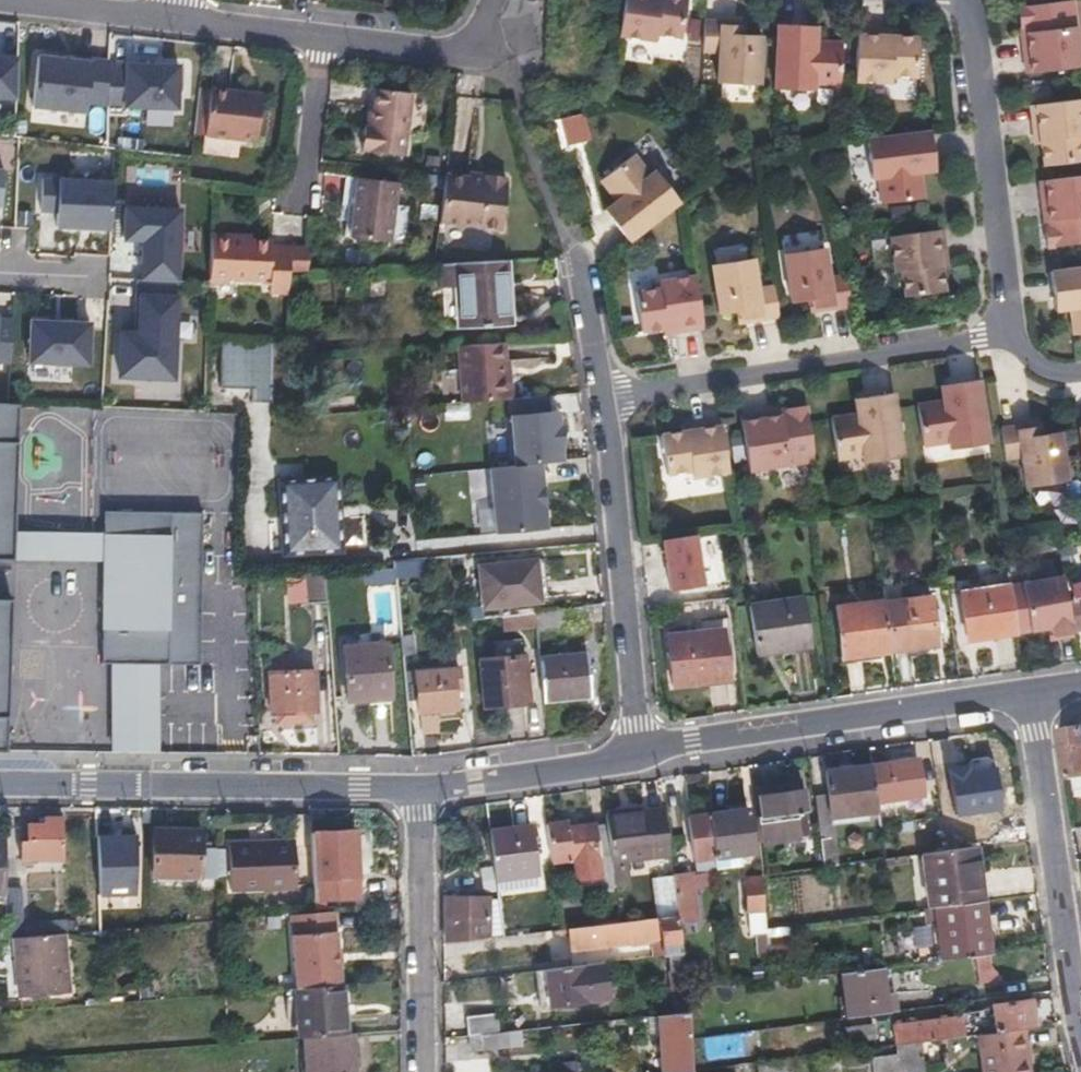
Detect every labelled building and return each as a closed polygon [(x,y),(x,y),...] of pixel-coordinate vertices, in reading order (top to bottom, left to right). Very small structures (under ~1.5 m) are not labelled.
[(620,37),(656,42),(657,35),(682,39),(688,0),(626,0),(620,37)] [(1028,75),(1080,68),(1080,57),(1074,1),(1020,8),(1022,29),(1028,28),(1029,40),(1024,40),(1028,75)] [(740,23),(706,21),(705,52),(721,53),(720,83),(761,85),(764,37),(747,36),(739,36),(740,23)] [(747,36),(747,23),(740,23),(739,36),(747,36)] [(810,27),(780,26),(777,90),(816,92),(816,85),(842,86),(844,44),(818,43),(809,43),(810,27)] [(819,28),(810,27),(809,43),(818,43),(819,28)] [(890,31),(859,29),(857,82),(893,84),(894,77),(919,78),(921,38),(899,37),(890,37),(890,31)] [(17,53),(0,52),(0,98),(16,98),(17,53)] [(105,106),(110,62),(37,53),(31,104),(86,111),(87,103),(105,106)] [(178,107),(179,63),(110,62),(110,106),(178,107)] [(405,152),(413,90),(377,85),(372,124),(365,123),(362,147),(405,152)] [(211,133),(262,137),(265,99),(248,97),(248,89),(215,87),(211,133)] [(248,97),(265,99),(265,91),(248,89),(248,97)] [(1032,107),(1036,137),(1042,137),(1043,146),(1046,168),(1080,163),(1080,101),(1032,107)] [(584,112),(558,118),(564,145),(590,139),(584,112)] [(932,133),(868,141),(873,180),(880,179),(883,205),(925,200),(922,174),(921,165),(936,163),(932,133)] [(612,218),(631,242),(682,202),(658,171),(652,176),(636,155),(603,181),(619,201),(624,208),(612,218)] [(937,172),(936,163),(921,165),(922,174),(937,172)] [(113,227),(116,177),(45,173),(43,209),(58,210),(57,224),(113,227)] [(446,173),(440,222),(502,230),(509,176),(487,173),(486,178),(469,176),(446,173)] [(391,240),(400,181),(358,175),(350,235),(391,240)] [(1080,245),(1080,177),(1041,182),(1045,216),(1051,216),(1052,227),(1047,228),(1049,248),(1080,245)] [(607,211),(612,218),(624,208),(619,201),(607,211)] [(183,206),(123,203),(121,239),(143,240),(142,276),(180,278),(183,206)] [(948,261),(944,230),(892,237),(897,273),(903,272),(907,297),(946,292),(943,271),(942,261),(948,261)] [(306,271),(309,247),(273,245),(273,239),(215,238),(213,279),(273,281),(273,293),(290,293),(291,273),(306,271)] [(831,279),(827,249),(786,256),(793,303),(810,300),(817,299),(819,312),(852,306),(848,276),(831,279)] [(460,285),(461,294),(463,327),(507,325),(502,259),(458,262),(460,285)] [(745,310),(747,323),(780,318),(776,287),(760,290),(755,260),(714,267),(721,314),(738,311),(745,310)] [(458,262),(442,263),(444,286),(460,285),(458,262)] [(1052,273),(1056,303),(1071,301),(1072,310),(1075,336),(1080,335),(1080,269),(1052,273)] [(675,334),(705,329),(697,277),(661,283),(662,289),(637,293),(643,332),(665,329),(674,328),(675,334)] [(178,380),(185,290),(136,287),(133,328),(121,327),(117,376),(178,380)] [(817,299),(810,300),(811,313),(819,312),(817,299)] [(1072,310),(1071,301),(1056,303),(1057,312),(1072,310)] [(745,310),(738,311),(739,324),(747,323),(745,310)] [(12,316),(0,315),(0,361),(10,362),(12,316)] [(90,363),(92,319),(30,316),(28,360),(90,363)] [(221,384),(236,386),(251,387),(252,399),(270,399),(272,340),(222,340),(221,384)] [(503,342),(459,345),(464,403),(507,400),(503,342)] [(989,445),(979,381),(949,386),(951,401),(943,403),(917,406),(923,448),(949,444),(950,451),(989,445)] [(951,401),(949,386),(940,387),(943,403),(951,401)] [(866,464),(905,457),(895,394),(865,398),(867,414),(859,415),(833,419),(839,460),(865,456),(866,464)] [(867,414),(865,398),(856,400),(859,415),(867,414)] [(20,401),(0,400),(0,558),(14,559),(15,529),(20,401)] [(817,461),(808,407),(788,410),(789,415),(777,417),(776,412),(742,417),(750,471),(817,461)] [(567,457),(562,408),(509,414),(514,463),(567,457)] [(731,472),(723,420),(692,425),(693,431),(684,432),(663,435),(669,474),(694,470),(695,477),(731,472)] [(487,423),(490,455),(510,453),(506,421),(487,423)] [(1039,436),(1047,435),(1045,422),(1037,423),(1039,436)] [(1070,480),(1065,432),(1047,435),(1039,436),(1037,423),(1001,428),(1006,459),(1022,457),(1026,487),(1070,480)] [(550,525),(544,463),(489,469),(496,531),(550,525)] [(336,476),(308,478),(280,480),(285,552),(342,548),(336,476)] [(203,663),(205,507),(102,506),(102,532),(101,560),(100,660),(112,661),(111,750),(160,750),(161,663),(203,663)] [(101,560),(102,532),(15,529),(14,559),(101,560)] [(696,533),(662,539),(670,588),(704,582),(696,533)] [(703,538),(704,578),(720,577),(719,538),(703,538)] [(491,564),(492,584),(494,604),(547,599),(543,559),(491,564)] [(394,565),(379,566),(364,567),(365,580),(395,578),(394,565)] [(325,570),(316,570),(307,571),(310,601),(327,599),(325,570)] [(1073,638),(1062,578),(1021,586),(1030,633),(1046,630),(1054,628),(1056,641),(1073,638)] [(1030,633),(1021,586),(1010,587),(1017,633),(1017,635),(1030,633)] [(1010,587),(986,591),(961,595),(968,641),(1017,633),(1010,587)] [(6,748),(11,595),(0,595),(0,748),(6,748)] [(754,652),(768,650),(783,648),(782,643),(810,640),(805,598),(749,604),(754,652)] [(883,605),(889,652),(935,646),(929,599),(883,605)] [(842,658),(889,652),(883,605),(883,603),(837,610),(842,658)] [(535,612),(537,622),(538,631),(565,629),(563,609),(535,612)] [(531,614),(502,616),(503,631),(532,629),(531,614)] [(1056,641),(1054,628),(1046,630),(1049,642),(1056,641)] [(722,630),(695,633),(668,636),(675,686),(728,680),(722,630)] [(346,697),(358,696),(370,695),(369,689),(389,687),(386,641),(342,645),(346,697)] [(269,654),(270,671),(293,670),(291,652),(269,654)] [(544,701),(568,698),(591,695),(587,653),(540,658),(544,701)] [(480,661),(483,684),(486,706),(529,701),(524,657),(480,661)] [(458,706),(456,696),(455,686),(461,685),(460,666),(415,670),(419,710),(458,706)] [(270,671),(272,691),(273,711),(316,709),(314,669),(293,670),(270,671)] [(1057,736),(1064,782),(1071,781),(1080,779),(1080,732),(1057,736)] [(918,759),(872,766),(877,801),(923,794),(918,759)] [(877,801),(872,766),(826,773),(829,795),(813,797),(823,869),(838,867),(832,818),(878,811),(877,801)] [(1000,769),(951,775),(956,816),(1005,810),(1000,769)] [(787,791),(802,789),(801,779),(785,781),(787,791)] [(1080,793),(1080,779),(1071,781),(1073,794),(1080,793)] [(805,811),(804,800),(802,789),(787,791),(785,781),(770,783),(772,794),(757,795),(760,816),(754,817),(756,840),(790,837),(788,828),(800,826),(798,812),(805,811)] [(757,785),(757,795),(772,794),(770,783),(757,785)] [(709,814),(715,858),(753,852),(748,809),(709,814)] [(695,862),(715,858),(709,814),(689,817),(695,862)] [(622,851),(663,846),(658,815),(638,817),(638,815),(610,819),(614,851),(608,852),(611,877),(613,896),(633,894),(631,885),(626,885),(622,851)] [(30,841),(26,841),(22,842),(23,861),(62,861),(61,816),(43,817),(43,824),(29,824),(30,841)] [(578,882),(589,880),(599,879),(593,826),(566,830),(565,823),(547,825),(552,865),(575,862),(578,882)] [(604,825),(593,826),(599,879),(611,877),(608,852),(604,825)] [(801,835),(800,826),(788,828),(790,837),(801,835)] [(497,892),(518,888),(538,886),(530,828),(490,833),(497,892)] [(216,850),(208,849),(200,849),(200,833),(156,832),(154,877),(213,879),(216,850)] [(136,833),(97,834),(98,897),(137,897),(136,833)] [(361,833),(339,835),(317,837),(320,872),(320,884),(365,881),(363,836),(361,833)] [(310,837),(312,873),(320,872),(317,837),(310,837)] [(8,890),(7,840),(0,841),(0,896),(9,896),(8,890)] [(220,867),(225,867),(231,867),(231,894),(296,893),(295,847),(219,849),(220,867)] [(929,908),(982,902),(975,849),(922,856),(929,908)] [(313,885),(320,884),(320,872),(312,873),(313,885)] [(675,918),(676,923),(694,920),(687,877),(669,879),(675,918)] [(761,880),(753,881),(746,882),(749,913),(764,911),(761,880)] [(17,890),(8,890),(9,896),(9,940),(17,939),(23,939),(22,925),(21,894),(17,894),(17,890)] [(335,914),(359,912),(357,896),(334,898),(335,914)] [(711,897),(711,901),(712,904),(703,906),(704,919),(723,916),(720,896),(711,897)] [(314,899),(315,915),(335,914),(334,898),(314,899)] [(490,900),(469,900),(447,899),(448,927),(462,927),(461,944),(489,940),(490,900)] [(990,955),(982,902),(929,908),(927,908),(930,927),(938,926),(943,961),(990,955)] [(299,989),(342,986),(335,918),(293,922),(299,989)] [(651,941),(653,957),(666,955),(681,953),(676,923),(675,918),(569,931),(572,951),(651,941)] [(69,935),(69,923),(22,925),(23,939),(65,935),(69,935)] [(462,927),(448,927),(447,945),(461,944),(462,927)] [(65,935),(23,939),(17,939),(18,963),(24,962),(26,996),(70,994),(65,935)] [(673,1015),(688,1013),(687,992),(681,953),(666,955),(669,985),(673,1015)] [(979,983),(976,962),(933,967),(935,989),(979,983)] [(606,963),(548,970),(552,1005),(610,998),(606,963)] [(844,973),(847,995),(850,1018),(889,1012),(883,968),(844,973)] [(541,1006),(552,1005),(548,970),(537,971),(541,1006)] [(302,1039),(350,1035),(346,985),(342,986),(299,989),(293,989),(297,1039),(302,1039)] [(702,1016),(699,990),(687,992),(688,1013),(690,1039),(704,1037),(702,1016)] [(988,1026),(989,1033),(1024,1029),(1034,1027),(1030,1003),(993,1008),(994,1025),(988,1026)] [(688,1013),(673,1015),(661,1017),(668,1071),(689,1071),(692,1071),(690,1039),(688,1013)] [(466,1037),(497,1033),(495,1015),(465,1018),(466,1037)] [(963,1037),(962,1027),(961,1018),(894,1028),(897,1045),(963,1037)] [(848,1031),(849,1036),(849,1042),(874,1038),(873,1027),(848,1031)] [(989,1033),(977,1035),(982,1071),(1030,1071),(1024,1029),(989,1033)] [(498,1051),(497,1033),(466,1037),(468,1054),(498,1051)] [(350,1035),(302,1039),(306,1071),(355,1071),(352,1034),(350,1035)]
